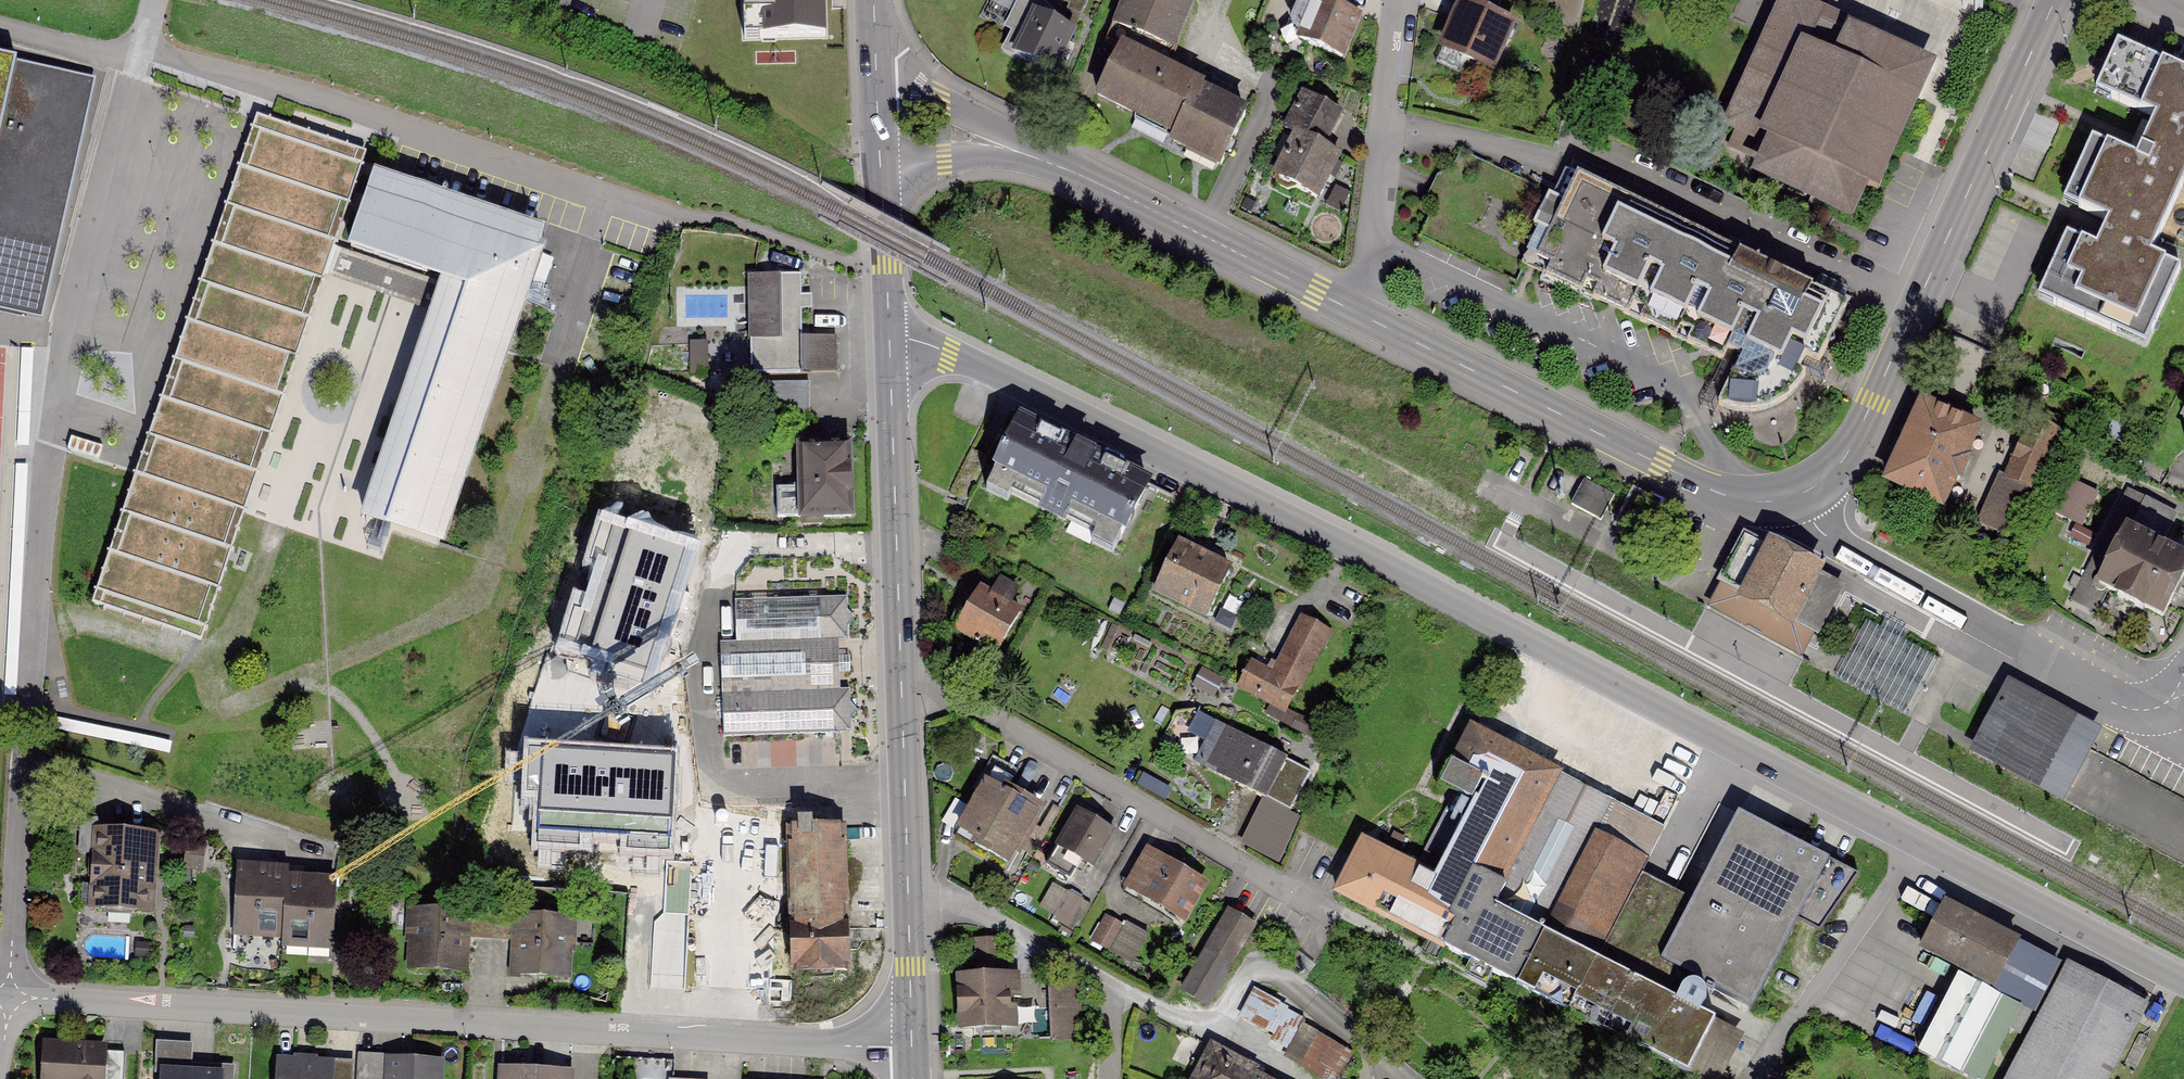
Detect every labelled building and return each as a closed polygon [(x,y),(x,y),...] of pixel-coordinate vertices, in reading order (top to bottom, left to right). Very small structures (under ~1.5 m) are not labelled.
[(825,50),(823,0),(743,0),(744,52),(775,51),(825,50)] [(1072,33),(1051,23),(1054,19),(1033,0),(1023,0),(1009,26),(1016,30),(1007,50),(1053,73),(1072,33)] [(1082,8),(1086,0),(1062,0),(1082,8)] [(1107,43),(1120,48),(1097,95),(1176,134),(1173,140),(1220,164),(1244,116),(1198,92),(1201,88),(1161,69),(1192,0),(1125,0),(1107,43)] [(1308,0),(1306,0),(1286,43),(1344,69),(1364,25),(1308,0)] [(1796,0),(1782,0),(1769,29),(1771,33),(1728,126),(1736,129),(1729,145),(1751,154),(1758,139),(1776,147),(1763,174),(1848,213),(1862,183),(1877,190),(1888,165),(1882,162),(1894,136),(1899,138),(1907,120),(1902,118),(1924,68),(1854,36),(1858,28),(1796,0)] [(1963,2),(1979,10),(1984,0),(1963,0),(1963,2)] [(1513,23),(1465,1),(1444,46),(1492,68),(1513,23)] [(2116,27),(2094,76),(2151,102),(2132,143),(2090,124),(2061,187),(2105,207),(2093,231),(2062,217),(2031,284),(2144,335),(2179,257),(2147,243),(2183,161),(2183,77),(2180,76),(2183,68),(2183,58),(2116,27)] [(0,59),(0,309),(42,319),(96,80),(0,59)] [(1337,111),(1299,92),(1276,139),(1288,145),(1269,185),(1317,208),(1340,160),(1318,149),(1337,111)] [(185,630),(345,151),(264,124),(104,602),(185,630)] [(1524,265),(1557,195),(1461,150),(1451,171),(1437,175),(1423,204),(1429,218),(1420,236),(1516,282),(1524,265)] [(538,239),(365,179),(338,256),(431,288),(348,528),(427,555),(538,239)] [(1847,304),(1615,194),(1603,217),(1557,195),(1524,265),(1723,360),(1727,351),(1741,357),(1719,405),(1729,409),(1742,412),(1754,412),(1766,410),(1775,406),(1785,400),(1793,393),(1800,385),(1805,375),(1799,371),(1806,357),(1818,364),(1828,344),(1835,341),(1832,334),(1847,304)] [(801,275),(749,275),(750,373),(835,372),(835,336),(802,337),(801,275)] [(808,386),(766,387),(767,422),(809,421),(808,386)] [(1981,432),(1920,407),(1884,493),(1945,518),(1981,432)] [(2061,441),(2024,423),(1977,522),(2014,539),(2061,441)] [(1147,485),(1016,426),(992,479),(1122,539),(1147,485)] [(850,445),(799,446),(800,489),(778,489),(778,515),(803,515),(803,523),(821,523),(821,517),(852,516),(850,445)] [(1600,519),(1613,493),(1586,480),(1573,506),(1600,519)] [(2079,484),(2063,518),(2087,528),(2102,494),(2079,484)] [(688,545),(604,517),(564,638),(647,666),(688,545)] [(2113,529),(2082,597),(2157,631),(2183,572),(2183,561),(2113,529)] [(1738,535),(1702,603),(1759,633),(1800,655),(1836,587),(1746,539),(1738,535)] [(1226,572),(1173,553),(1156,602),(1209,621),(1226,572)] [(1021,611),(984,589),(953,640),(989,662),(1021,611)] [(846,603),(735,605),(735,646),(717,646),(718,690),(721,690),(721,739),(849,737),(849,725),(856,716),(848,708),(849,695),(839,695),(838,645),(847,645),(847,631),(855,624),(846,618),(846,603)] [(1330,640),(1301,625),(1277,675),(1246,659),(1231,690),(1291,720),(1330,640)] [(2096,733),(2005,688),(1972,755),(2063,800),(2096,733)] [(1312,771),(1216,726),(1196,769),(1277,806),(1256,850),(1286,864),(1306,820),(1292,813),(1312,771)] [(1466,734),(1446,775),(1480,792),(1430,892),(1359,856),(1335,905),(1678,1078),(1693,1078),(1717,1033),(1703,1020),(1725,976),(1761,994),(1804,910),(1701,858),(1669,921),(1626,899),(1660,833),(1466,734)] [(675,752),(528,743),(525,790),(539,790),(536,839),(669,847),(675,752)] [(2096,760),(2074,807),(2183,857),(2183,801),(2096,760)] [(1837,839),(1720,784),(1699,826),(1816,881),(1837,839)] [(1037,817),(981,787),(953,838),(1010,868),(1037,817)] [(1118,836),(1078,814),(1056,855),(1096,877),(1118,836)] [(151,836),(86,832),(81,915),(146,919),(151,836)] [(839,835),(780,835),(780,978),(838,978),(839,835)] [(191,845),(190,871),(206,871),(207,845),(191,845)] [(1208,883),(1150,854),(1130,895),(1188,923),(1208,883)] [(328,877),(235,877),(234,959),(327,960),(328,877)] [(1088,906),(1055,890),(1044,914),(1077,930),(1088,906)] [(2025,947),(1944,906),(1918,956),(1959,976),(2000,997),(2025,947)] [(1247,927),(1221,915),(1184,995),(1209,1007),(1247,927)] [(472,920),(411,917),(408,977),(469,979),(472,920)] [(1146,938),(1111,920),(1095,952),(1130,969),(1146,938)] [(575,924),(515,922),(513,981),(573,983),(575,924)] [(980,963),(999,959),(994,938),(975,942),(980,963)] [(2066,964),(2007,1078),(2112,1078),(2150,1007),(2066,964)] [(1960,1078),(1983,1078),(2020,1007),(2000,997),(1959,976),(1917,1057),(1960,1078)] [(1013,981),(953,981),(955,1032),(1010,1030),(1013,981)] [(1074,991),(1045,991),(1046,1050),(1075,1049),(1074,991)] [(1344,1053),(1307,1027),(1286,1057),(1317,1078),(1326,1078),(1344,1053)] [(42,1046),(42,1078),(121,1078),(122,1048),(42,1046)] [(193,1051),(159,1050),(158,1078),(234,1078),(234,1071),(193,1069),(193,1051)] [(1215,1056),(1205,1078),(1266,1078),(1215,1056)] [(358,1058),(356,1078),(437,1078),(438,1063),(358,1058)] [(277,1065),(277,1078),(354,1078),(354,1067),(277,1065)] [(497,1068),(497,1078),(577,1078),(577,1068),(497,1068)]
